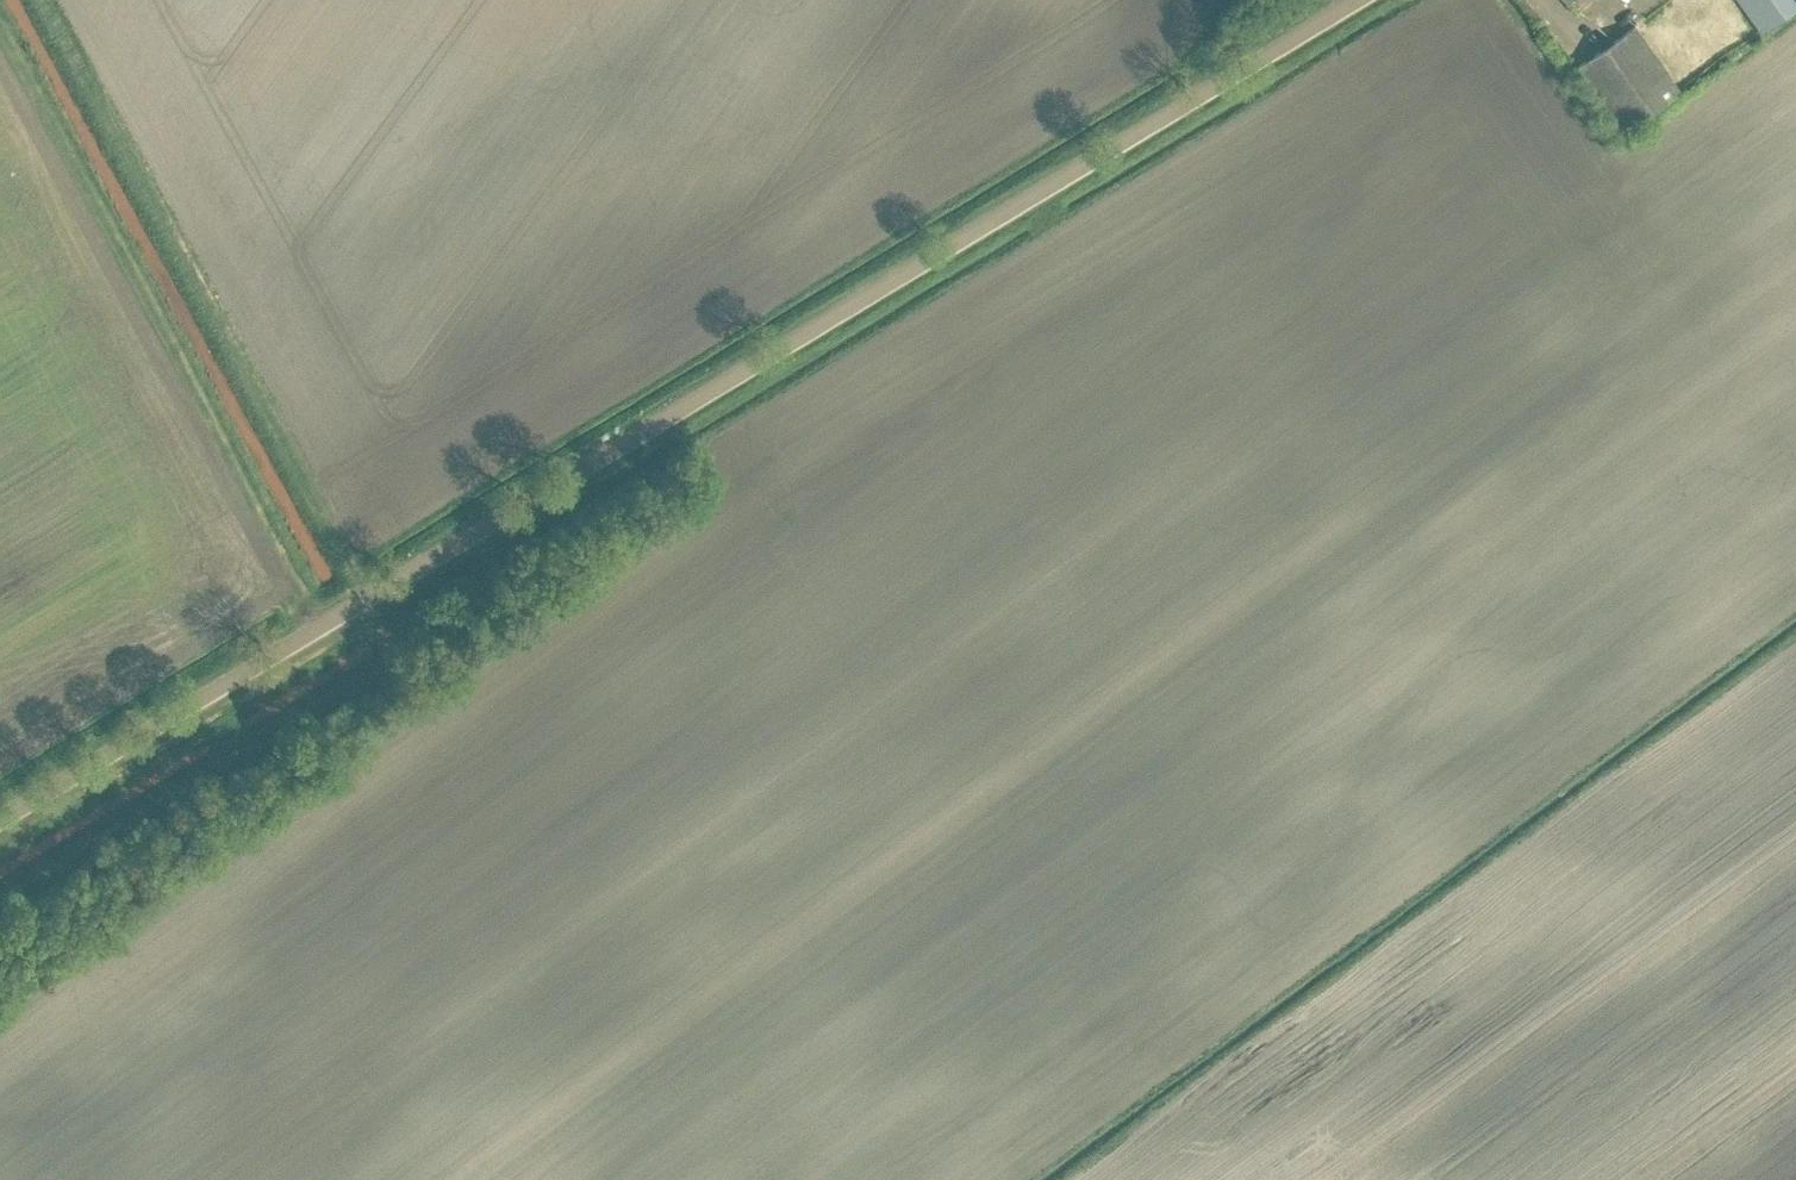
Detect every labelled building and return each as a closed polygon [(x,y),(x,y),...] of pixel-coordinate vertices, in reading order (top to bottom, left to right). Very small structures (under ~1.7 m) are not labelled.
[(1763,32),(1795,9),(1795,0),(1740,0),(1763,32)] [(1637,25),(1580,65),(1625,130),(1683,90),(1637,25)]
